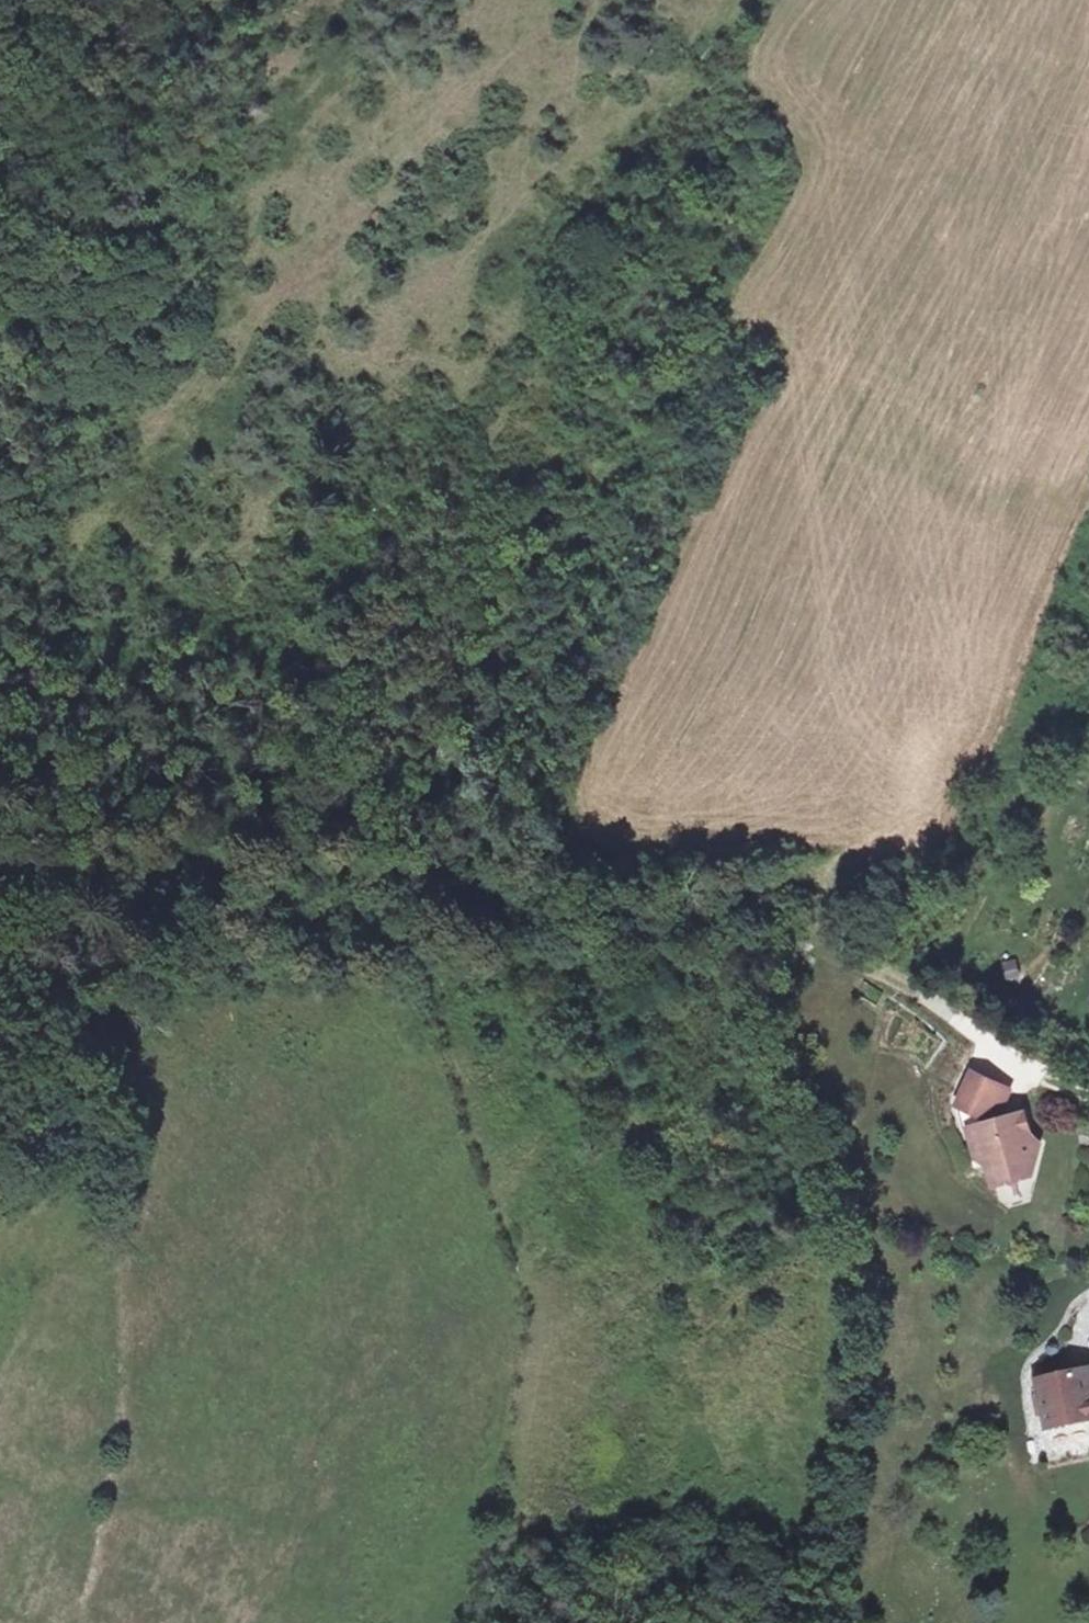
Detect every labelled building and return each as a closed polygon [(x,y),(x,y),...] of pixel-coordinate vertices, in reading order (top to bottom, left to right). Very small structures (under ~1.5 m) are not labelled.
[(1030,1120),(1004,1127),(1001,1116),(1005,1115),(1014,1096),(976,1079),(961,1112),(968,1139),(973,1137),(981,1167),(990,1164),(998,1193),(1038,1182),(1045,1151),(1035,1141),(1030,1120)] [(1041,1382),(1052,1429),(1088,1418),(1088,1368),(1041,1382)]
